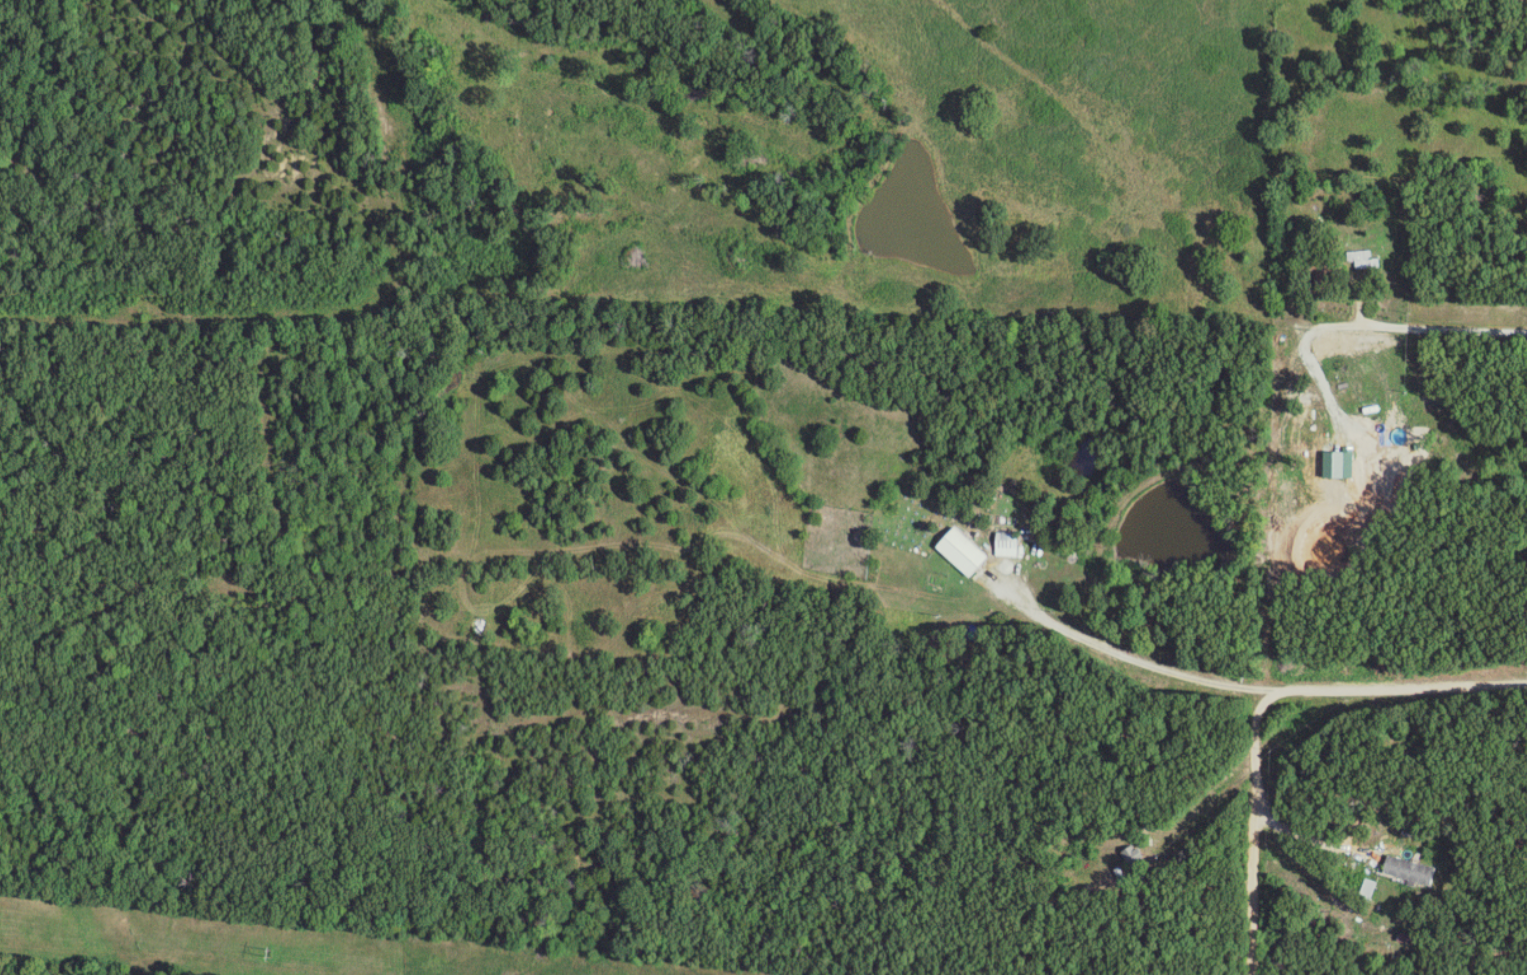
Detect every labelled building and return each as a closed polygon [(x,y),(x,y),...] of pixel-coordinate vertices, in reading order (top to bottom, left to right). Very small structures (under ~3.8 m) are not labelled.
[(1376,250),(1360,251),(1361,269),(1386,268),(1386,258),(1377,258),(1376,250)] [(1351,478),(1352,452),(1332,451),(1331,477),(1351,478)] [(995,557),(962,527),(944,547),(976,578),(995,557)] [(1024,536),(1003,535),(1002,556),(1023,556),(1024,536)] [(1128,852),(1136,870),(1154,862),(1148,849),(1142,852),(1140,847),(1128,852)] [(1441,868),(1390,854),(1386,872),(1437,886),(1441,868)]
